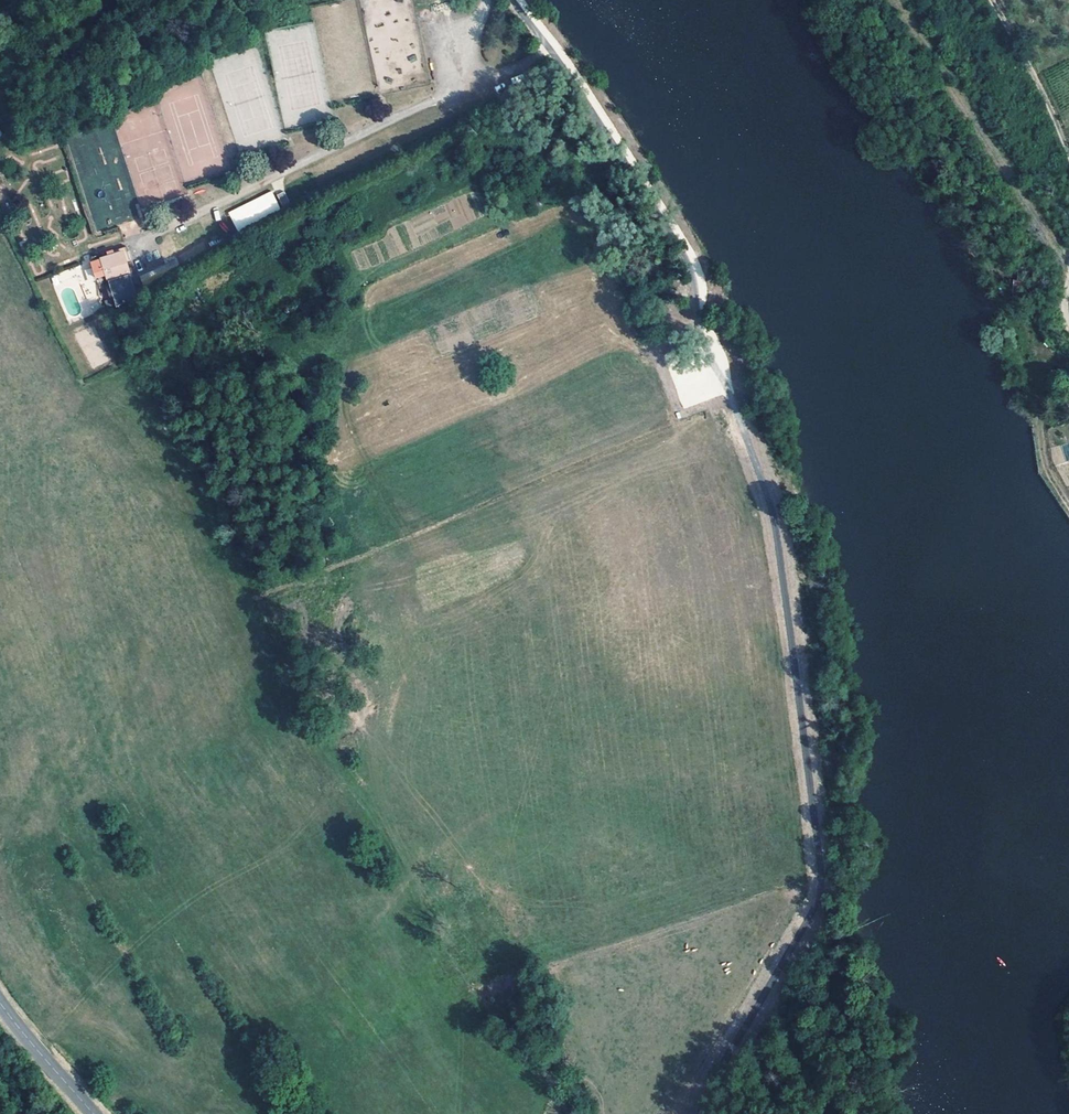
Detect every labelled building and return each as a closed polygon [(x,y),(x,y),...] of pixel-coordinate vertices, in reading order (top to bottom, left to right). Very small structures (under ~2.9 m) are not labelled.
[(132,179),(139,176),(134,163),(127,166),(132,179)] [(272,191),(228,211),(236,230),(281,210),(272,191)] [(286,191),(278,193),(281,206),(289,204),(286,191)] [(127,248),(103,255),(104,260),(124,254),(128,253),(127,248)] [(137,295),(124,254),(104,260),(103,255),(90,259),(99,285),(109,282),(116,305),(137,295)]
